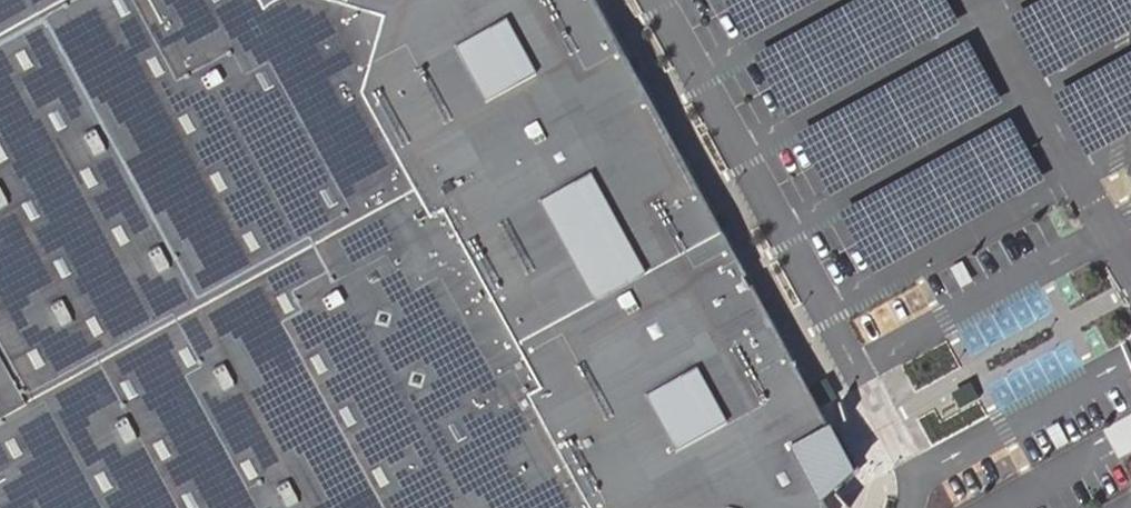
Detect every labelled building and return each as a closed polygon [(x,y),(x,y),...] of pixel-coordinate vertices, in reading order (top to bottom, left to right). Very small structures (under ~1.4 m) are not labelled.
[(822,500),(853,470),(597,0),(0,0),(0,507),(827,507),(822,500)]
